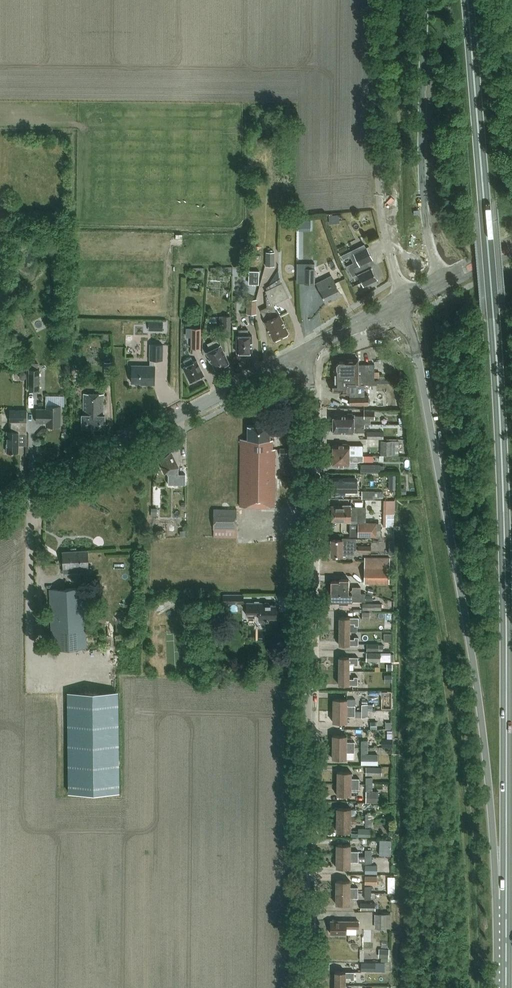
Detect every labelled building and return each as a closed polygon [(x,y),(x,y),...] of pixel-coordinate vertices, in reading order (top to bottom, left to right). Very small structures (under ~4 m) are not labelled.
[(377,278),(372,267),(371,268),(367,261),(373,258),(367,247),(354,253),(359,265),(354,267),(358,274),(363,285),(377,278)] [(346,258),(353,256),(351,249),(344,251),(346,258)] [(266,265),(275,265),(275,252),(266,251),(266,265)] [(305,268),(305,284),(315,284),(315,268),(305,268)] [(249,270),(249,284),(260,284),(260,270),(249,270)] [(341,294),(336,282),(339,281),(335,274),(317,283),(320,289),(319,290),(325,302),(341,294)] [(267,307),(282,337),(288,334),(287,333),(288,332),(280,314),(278,315),(273,304),(288,296),(289,297),(282,282),(280,278),(266,287),(268,290),(266,291),(268,295),(266,295),(267,307)] [(6,287),(11,293),(18,287),(14,281),(6,287)] [(257,313),(257,299),(247,299),(247,313),(257,313)] [(282,337),(267,307),(261,310),(266,321),(264,321),(273,339),(275,339),(275,340),(282,337)] [(219,316),(220,327),(224,327),(224,335),(232,335),(231,316),(219,316)] [(192,328),(192,349),(201,349),(202,328),(192,328)] [(252,352),(252,335),(248,335),(248,329),(239,329),(239,335),(237,335),(237,352),(252,352)] [(206,351),(215,369),(229,362),(220,345),(217,339),(207,343),(210,349),(206,351)] [(132,365),(132,374),(131,374),(131,379),(132,379),(132,382),(145,382),(145,384),(154,384),(155,365),(155,359),(163,360),(163,344),(150,344),(150,359),(150,365),(132,365)] [(183,367),(190,381),(204,374),(197,360),(194,362),(191,357),(183,361),(186,366),(183,367)] [(335,369),(335,378),(343,377),(343,375),(358,374),(361,374),(361,384),(363,384),(368,384),(368,380),(374,380),(374,375),(374,364),(369,364),(358,364),(358,359),(344,359),(344,361),(339,361),(336,364),(336,369),(335,369)] [(26,369),(30,369),(30,390),(41,389),(40,368),(38,368),(38,362),(26,362),(26,369)] [(332,382),(332,391),(340,391),(340,393),(350,393),(350,404),(362,404),(369,404),(369,395),(364,395),(363,384),(361,384),(361,374),(358,374),(343,375),(343,377),(335,378),(335,382),(332,382)] [(82,427),(105,428),(105,415),(103,415),(104,394),(84,393),(84,414),(82,414),(82,427)] [(61,425),(61,405),(47,405),(47,408),(37,408),(37,422),(46,422),(46,425),(61,425)] [(27,410),(10,409),(10,421),(10,431),(7,431),(7,452),(19,452),(19,433),(27,433),(27,410)] [(333,422),(333,423),(364,423),(364,418),(375,418),(375,410),(364,410),(364,415),(355,415),(355,414),(353,414),(353,413),(348,413),(348,414),(333,414),(333,416),(332,416),(332,422),(333,422)] [(364,423),(333,423),(333,425),(332,425),(332,431),(333,431),(333,432),(347,432),(347,434),(353,434),(353,432),(354,432),(364,432),(364,423)] [(240,506),(274,506),(275,448),(273,448),(273,439),(270,439),(270,425),(248,425),(248,439),(241,439),(240,506)] [(381,440),(381,454),(399,454),(400,440),(381,440)] [(333,444),(333,455),(359,455),(363,455),(363,444),(350,444),(347,444),(347,443),(343,443),(343,444),(333,444)] [(168,484),(169,484),(169,488),(179,488),(179,484),(186,484),(185,473),(178,473),(178,466),(171,452),(159,457),(163,465),(161,466),(165,473),(167,472),(168,474),(168,484)] [(333,455),(333,465),(343,465),(343,466),(347,466),(347,465),(349,465),(349,461),(359,461),(363,461),(363,455),(359,455),(333,455)] [(361,463),(361,472),(366,472),(366,475),(381,476),(381,471),(381,466),(381,464),(361,463)] [(397,488),(397,475),(389,475),(389,488),(397,488)] [(349,492),(355,492),(355,478),(333,478),(333,491),(340,491),(340,493),(349,493),(349,492)] [(376,498),(376,490),(362,490),(362,498),(374,498),(376,498)] [(395,513),(395,500),(384,499),(384,513),(395,513)] [(351,506),(351,504),(343,504),(342,505),(332,505),(332,513),(358,513),(366,513),(366,506),(351,506)] [(237,534),(238,508),(214,508),(214,528),(221,528),(221,534),(237,534)] [(366,521),(366,513),(358,513),(332,513),(331,521),(342,521),(343,522),(351,522),(351,520),(358,520),(358,535),(376,536),(377,522),(365,522),(365,521),(366,521)] [(342,539),(331,539),(331,555),(346,555),(346,554),(354,554),(354,548),(356,548),(356,538),(342,537),(342,539)] [(89,567),(88,550),(63,551),(64,568),(89,567)] [(365,583),(390,583),(390,556),(365,557),(365,583)] [(331,580),(331,593),(361,593),(365,593),(368,593),(368,586),(352,586),(352,588),(351,590),(349,590),(349,579),(339,579),(339,581),(331,580)] [(87,647),(84,587),(50,589),(53,649),(87,647)] [(361,593),(331,593),(331,601),(339,601),(339,602),(348,603),(348,601),(365,601),(365,593),(361,593)] [(216,602),(213,607),(221,611),(224,606),(216,602)] [(269,617),(276,617),(277,605),(268,605),(268,602),(247,602),(247,615),(248,617),(255,617),(255,614),(259,614),(259,619),(269,619),(269,617)] [(193,606),(193,618),(203,619),(204,606),(193,606)] [(340,617),(339,631),(350,631),(357,631),(358,625),(359,625),(359,617),(350,617),(340,617)] [(339,631),(339,644),(358,645),(358,637),(354,637),(354,639),(350,639),(350,631),(339,631)] [(218,649),(219,640),(212,639),(211,648),(218,649)] [(381,660),(381,652),(366,652),(366,661),(380,661),(381,660)] [(381,660),(380,661),(390,661),(390,652),(381,652),(381,660)] [(339,656),(339,670),(349,670),(349,663),(354,663),(354,665),(358,665),(358,657),(339,656)] [(349,678),(349,670),(339,670),(339,684),(358,684),(358,676),(354,676),(354,678),(349,678)] [(102,691),(72,691),(72,739),(76,727),(90,727),(81,724),(81,721),(98,721),(83,716),(86,706),(94,709),(96,702),(96,710),(97,710),(106,710),(106,700),(107,698),(107,693),(102,691)] [(111,788),(123,788),(123,691),(113,691),(113,694),(110,694),(110,700),(109,700),(109,706),(110,706),(110,710),(117,710),(117,716),(110,716),(110,728),(116,728),(116,737),(115,737),(115,776),(111,776),(111,788)] [(333,698),(333,710),(355,710),(355,705),(347,705),(347,699),(333,698)] [(355,716),(355,710),(333,710),(333,722),(347,722),(347,716),(355,716)] [(333,735),(333,746),(355,747),(355,741),(347,741),(347,735),(333,735)] [(384,737),(384,745),(393,745),(393,737),(384,737)] [(333,746),(333,758),(355,758),(355,747),(333,746)] [(362,757),(362,764),(378,764),(379,754),(373,754),(373,757),(362,757)] [(367,775),(382,775),(382,766),(367,766),(367,775)] [(338,771),(337,783),(359,783),(359,778),(351,778),(352,771),(338,771)] [(359,789),(359,783),(337,783),(337,795),(351,795),(351,788),(359,789)] [(366,791),(366,802),(379,802),(379,791),(366,791)] [(337,808),(337,819),(356,819),(356,816),(351,816),(351,808),(337,808)] [(356,823),(356,819),(337,819),(337,831),(351,831),(351,823),(356,823)] [(359,837),(371,837),(371,828),(359,828),(359,837)] [(380,838),(380,854),(391,854),(391,839),(380,838)] [(337,844),(337,856),(359,856),(359,851),(351,850),(351,844),(337,844)] [(358,861),(359,856),(337,856),(336,867),(350,868),(350,861),(358,861)] [(378,865),(366,865),(365,874),(377,874),(378,865)] [(377,876),(365,875),(365,884),(377,884),(377,876)] [(336,880),(336,892),(358,892),(358,887),(350,887),(350,880),(336,880)] [(358,897),(358,892),(336,892),(336,904),(350,904),(350,897),(358,897)] [(376,913),(376,927),(391,927),(391,913),(376,913)] [(346,933),(346,928),(360,928),(360,921),(331,920),(331,933),(346,933)] [(379,958),(389,958),(390,949),(379,949),(379,958)] [(362,970),(376,970),(376,962),(362,962),(362,970)] [(335,971),(335,985),(345,985),(345,977),(350,977),(350,979),(354,979),(354,971),(335,971)]
